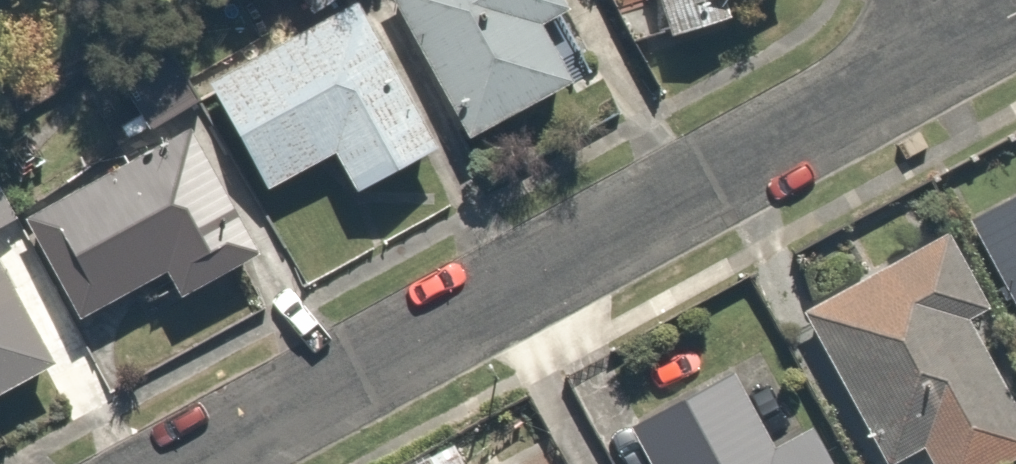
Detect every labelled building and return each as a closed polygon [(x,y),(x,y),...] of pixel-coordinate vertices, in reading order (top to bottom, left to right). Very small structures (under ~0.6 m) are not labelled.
[(474,149),(583,91),(547,24),(574,9),(569,0),(394,0),(474,149)] [(678,34),(735,18),(728,0),(666,0),(678,34)] [(362,1),(212,82),(271,189),(340,151),(362,191),(442,147),(362,1)] [(200,125),(32,217),(87,317),(170,272),(186,301),(271,255),(200,125)] [(26,221),(0,172),(0,235),(26,221)] [(965,223),(1015,309),(1015,193),(965,223)] [(955,228),(810,304),(888,454),(924,435),(939,463),(1004,463),(1015,458),(1015,404),(974,323),(998,310),(955,228)] [(0,248),(0,399),(62,366),(0,248)] [(639,426),(659,463),(839,463),(820,429),(777,452),(737,375),(639,426)]
